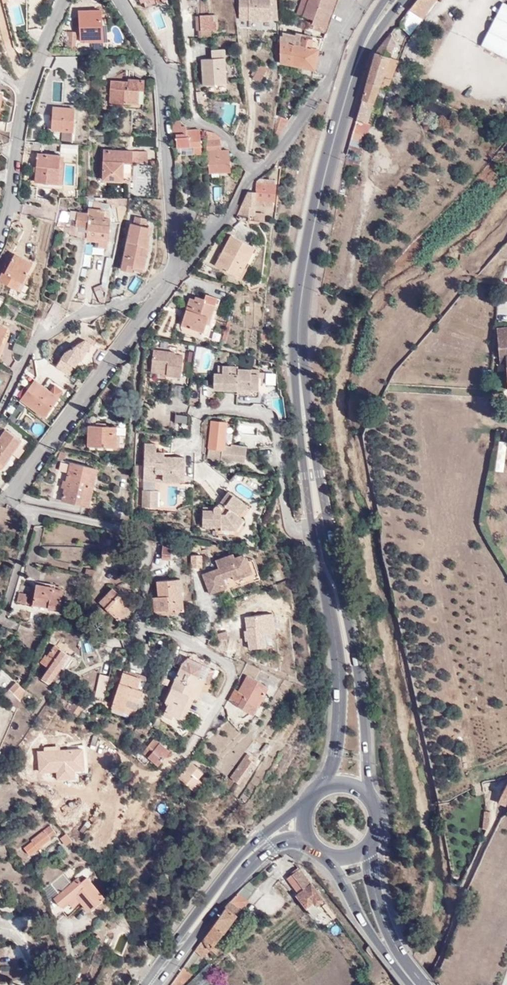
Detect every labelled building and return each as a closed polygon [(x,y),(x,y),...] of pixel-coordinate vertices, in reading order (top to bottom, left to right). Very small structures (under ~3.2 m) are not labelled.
[(267,0),(236,0),(237,23),(268,21),(267,0)] [(303,0),(302,0),(297,0),(291,17),(296,19),(303,0)] [(324,36),(340,2),(334,0),(302,0),(303,0),(296,19),(296,21),(311,28),(311,31),(324,36)] [(435,0),(417,0),(406,13),(417,23),(435,0)] [(147,1),(136,6),(139,12),(150,8),(147,1)] [(500,6),(477,49),(506,65),(506,9),(500,6)] [(405,41),(417,23),(406,13),(392,31),(405,41)] [(63,48),(62,56),(81,55),(82,47),(97,47),(96,16),(74,17),(74,47),(70,47),(70,37),(63,37),(63,48)] [(210,19),(197,20),(198,34),(193,35),(194,42),(208,41),(208,34),(216,33),(215,26),(211,26),(210,19)] [(278,40),(275,40),(276,43),(276,68),(311,75),(314,52),(307,51),(309,43),(292,40),(293,37),(289,36),(289,39),(278,37),(278,40)] [(389,48),(387,36),(374,53),(352,125),(360,129),(371,92),(383,62),(389,48)] [(54,48),(63,48),(63,37),(54,37),(54,48)] [(200,63),(201,88),(221,87),(221,54),(211,54),(211,62),(200,63)] [(392,66),(383,62),(371,92),(381,95),(392,66)] [(263,74),(256,70),(250,82),(257,86),(263,74)] [(129,113),(139,114),(140,84),(124,83),(124,88),(107,88),(106,108),(129,109),(129,113)] [(48,132),(66,134),(66,123),(70,122),(70,112),(48,111),(48,132)] [(279,121),(286,124),(288,117),(281,114),(279,121)] [(269,139),(274,142),(286,124),(279,121),(275,119),(272,125),(270,125),(269,139)] [(175,124),(168,124),(169,137),(172,137),(173,150),(189,149),(189,157),(196,157),(194,133),(181,132),(180,129),(176,130),(175,124)] [(360,129),(352,125),(348,141),(346,145),(345,148),(353,150),(354,145),(356,146),(358,140),(362,141),(366,131),(360,129)] [(203,135),(202,135),(206,175),(225,174),(224,152),(216,152),(217,141),(215,138),(210,138),(204,135),(203,135)] [(98,187),(124,187),(125,168),(143,169),(143,156),(97,156),(98,187)] [(31,188),(54,188),(55,158),(32,158),(31,188)] [(273,183),(260,182),(261,186),(253,185),(252,194),(242,193),(231,216),(238,218),(241,207),(251,208),(269,209),(270,205),(272,205),(273,183)] [(195,202),(194,211),(202,211),(203,203),(195,202)] [(101,214),(86,213),(86,217),(86,230),(85,236),(105,236),(106,223),(100,223),(101,214)] [(86,230),(86,217),(59,214),(54,228),(63,229),(65,222),(72,223),(71,230),(86,230)] [(117,274),(124,277),(126,269),(138,271),(140,262),(143,263),(145,251),(142,250),(144,231),(124,229),(117,274)] [(91,253),(99,254),(103,254),(105,236),(85,236),(80,257),(90,258),(91,253)] [(213,270),(239,283),(255,251),(229,238),(213,270)] [(10,292),(15,283),(18,284),(26,267),(8,259),(3,268),(1,267),(0,270),(0,287),(10,292)] [(98,289),(102,290),(108,262),(103,261),(98,289)] [(126,269),(124,277),(137,279),(138,271),(126,269)] [(98,289),(97,289),(91,292),(96,306),(99,306),(102,290),(98,289)] [(186,301),(178,328),(200,335),(199,337),(206,339),(209,328),(207,327),(215,300),(203,297),(201,301),(192,299),(191,302),(186,301)] [(218,344),(222,345),(228,325),(224,324),(218,344)] [(491,329),(494,358),(506,357),(506,328),(491,329)] [(258,335),(258,345),(267,345),(267,336),(258,335)] [(62,350),(52,365),(69,374),(81,356),(83,357),(91,343),(85,337),(62,350)] [(192,365),(209,370),(215,350),(198,345),(192,365)] [(161,382),(178,384),(180,360),(171,359),(171,355),(150,353),(148,376),(162,377),(161,382)] [(494,358),(494,364),(494,368),(503,368),(506,367),(506,357),(494,358)] [(234,399),(255,399),(256,376),(248,375),(249,371),(235,371),(234,376),(226,376),(226,368),(214,367),(214,375),(210,375),(210,392),(232,393),(231,396),(234,396),(234,399)] [(16,402),(40,420),(54,401),(33,383),(16,402)] [(99,397),(107,404),(116,395),(108,387),(99,397)] [(181,389),(168,387),(167,401),(180,402),(181,389)] [(4,415),(12,421),(19,411),(11,405),(4,415)] [(175,416),(175,428),(188,428),(188,416),(175,416)] [(224,426),(207,423),(204,460),(214,466),(214,464),(242,466),(243,449),(228,447),(227,450),(222,450),(224,426)] [(84,450),(111,452),(112,432),(85,430),(84,450)] [(14,450),(17,445),(1,435),(0,436),(0,467),(6,460),(14,450)] [(170,479),(170,487),(179,487),(180,463),(160,461),(161,457),(152,456),(152,448),(139,448),(137,482),(150,483),(150,478),(150,468),(159,468),(158,478),(170,479)] [(21,453),(14,450),(6,460),(13,464),(21,453)] [(66,465),(58,463),(56,471),(65,473),(66,465)] [(94,471),(66,465),(65,473),(58,504),(85,511),(94,471)] [(150,486),(170,487),(170,479),(158,478),(150,478),(150,483),(150,486)] [(245,508),(225,494),(215,508),(213,508),(212,509),(210,510),(210,511),(210,512),(200,513),(199,530),(217,531),(216,534),(232,535),(242,522),(237,519),(245,508)] [(136,512),(152,513),(153,495),(136,495),(136,512)] [(160,565),(169,565),(169,553),(160,553),(160,565)] [(246,575),(241,558),(230,562),(229,558),(211,565),(213,569),(197,575),(203,593),(219,588),(217,580),(226,577),(229,581),(246,575)] [(77,575),(88,576),(91,568),(78,566),(77,575)] [(169,619),(177,620),(176,587),(153,588),(153,604),(149,604),(150,619),(168,618),(169,619)] [(113,613),(122,605),(123,604),(108,588),(93,604),(112,622),(117,618),(113,613)] [(43,613),(55,616),(59,594),(31,590),(28,605),(27,608),(43,611),(43,613)] [(23,605),(24,597),(15,595),(13,607),(22,608),(22,607),(27,608),(28,605),(23,605)] [(257,602),(258,611),(269,611),(269,600),(257,602)] [(258,615),(258,611),(257,602),(239,603),(240,616),(258,615)] [(126,609),(122,605),(113,613),(117,618),(126,609)] [(214,644),(225,643),(225,635),(214,635),(214,644)] [(66,664),(47,650),(40,661),(38,660),(33,666),(42,673),(35,683),(43,688),(55,672),(58,675),(66,664)] [(159,717),(175,723),(184,701),(188,702),(197,682),(202,674),(184,666),(180,674),(174,672),(160,704),(163,706),(159,717)] [(58,675),(55,672),(44,687),(47,689),(58,675)] [(94,674),(88,697),(99,702),(104,677),(94,674)] [(202,674),(197,682),(203,685),(207,677),(202,674)] [(117,675),(109,706),(132,714),(141,681),(117,675)] [(262,692),(240,681),(231,696),(228,694),(222,705),(232,710),(232,711),(248,719),(262,692)] [(188,702),(190,704),(193,705),(203,685),(197,682),(188,702)] [(20,693),(10,685),(0,699),(9,707),(20,693)] [(49,700),(57,706),(64,699),(56,692),(49,700)] [(184,701),(175,723),(181,725),(190,704),(188,702),(184,701)] [(62,708),(59,711),(73,720),(78,712),(68,706),(65,710),(62,708)] [(132,714),(109,706),(108,712),(130,720),(132,714)] [(81,708),(73,721),(80,725),(88,713),(81,708)] [(144,728),(148,722),(142,717),(138,723),(144,728)] [(118,753),(124,760),(137,738),(130,733),(118,753)] [(136,757),(154,769),(165,752),(147,739),(136,757)] [(225,781),(236,789),(250,765),(248,763),(256,751),(249,745),(239,757),(241,759),(225,781)] [(257,754),(264,760),(270,751),(262,746),(257,754)] [(170,784),(188,797),(197,784),(193,781),(196,776),(182,766),(170,784)] [(27,847),(33,855),(50,842),(49,841),(54,837),(47,829),(29,843),(29,844),(30,845),(27,847)] [(66,848),(73,843),(67,834),(60,838),(66,848)] [(59,857),(66,849),(59,841),(51,848),(59,857)] [(312,908),(319,903),(295,873),(283,883),(296,900),(295,901),(304,913),(312,908)] [(84,883),(78,888),(78,889),(74,884),(71,887),(62,876),(49,888),(58,898),(53,903),(61,912),(67,907),(71,912),(78,906),(86,915),(101,901),(84,883)] [(53,903),(58,898),(49,888),(40,895),(50,906),(53,903)] [(250,895),(241,889),(222,912),(189,952),(197,959),(206,948),(213,952),(236,925),(231,921),(250,895)] [(319,917),(312,908),(304,913),(311,922),(319,917)] [(88,955),(97,960),(103,945),(94,942),(88,955)] [(207,973),(210,970),(204,965),(201,968),(207,973)] [(162,984),(174,984),(185,973),(177,967),(162,984)] [(210,970),(207,973),(201,968),(184,984),(202,984),(213,973),(210,970)]
